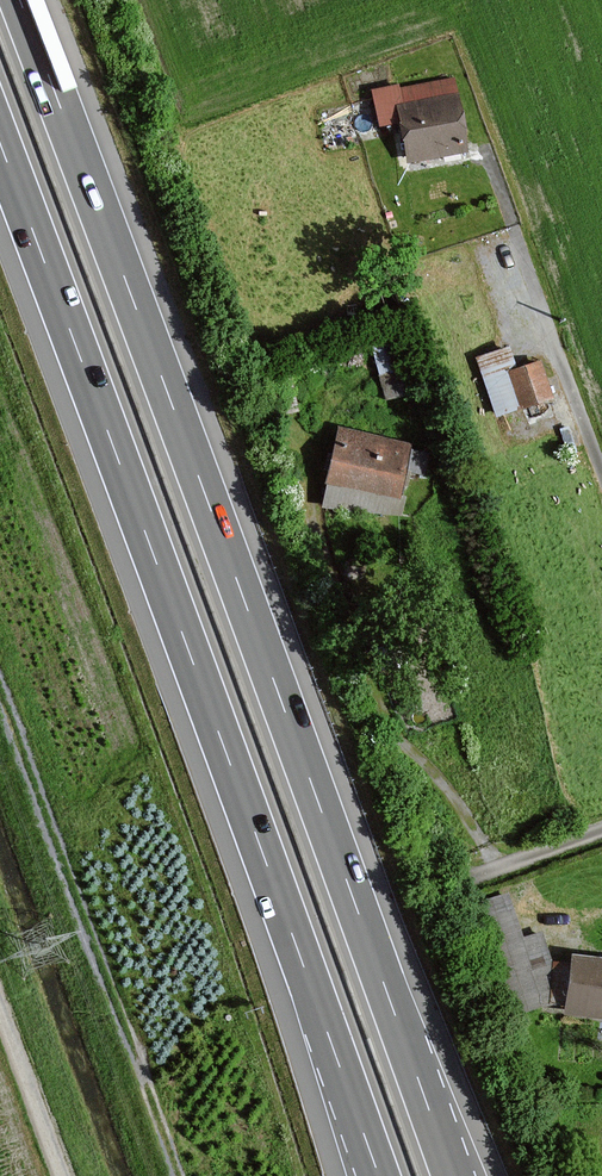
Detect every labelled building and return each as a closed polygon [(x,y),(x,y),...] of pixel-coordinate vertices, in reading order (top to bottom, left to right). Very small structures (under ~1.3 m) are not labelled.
[(468,148),(454,80),(401,91),(400,85),(373,90),(381,126),(399,122),(407,161),(468,148)] [(551,399),(541,363),(511,371),(521,407),(551,399)] [(412,444),(341,429),(329,483),(400,498),(412,444)] [(579,955),(573,1014),(601,1017),(601,958),(579,955)]
